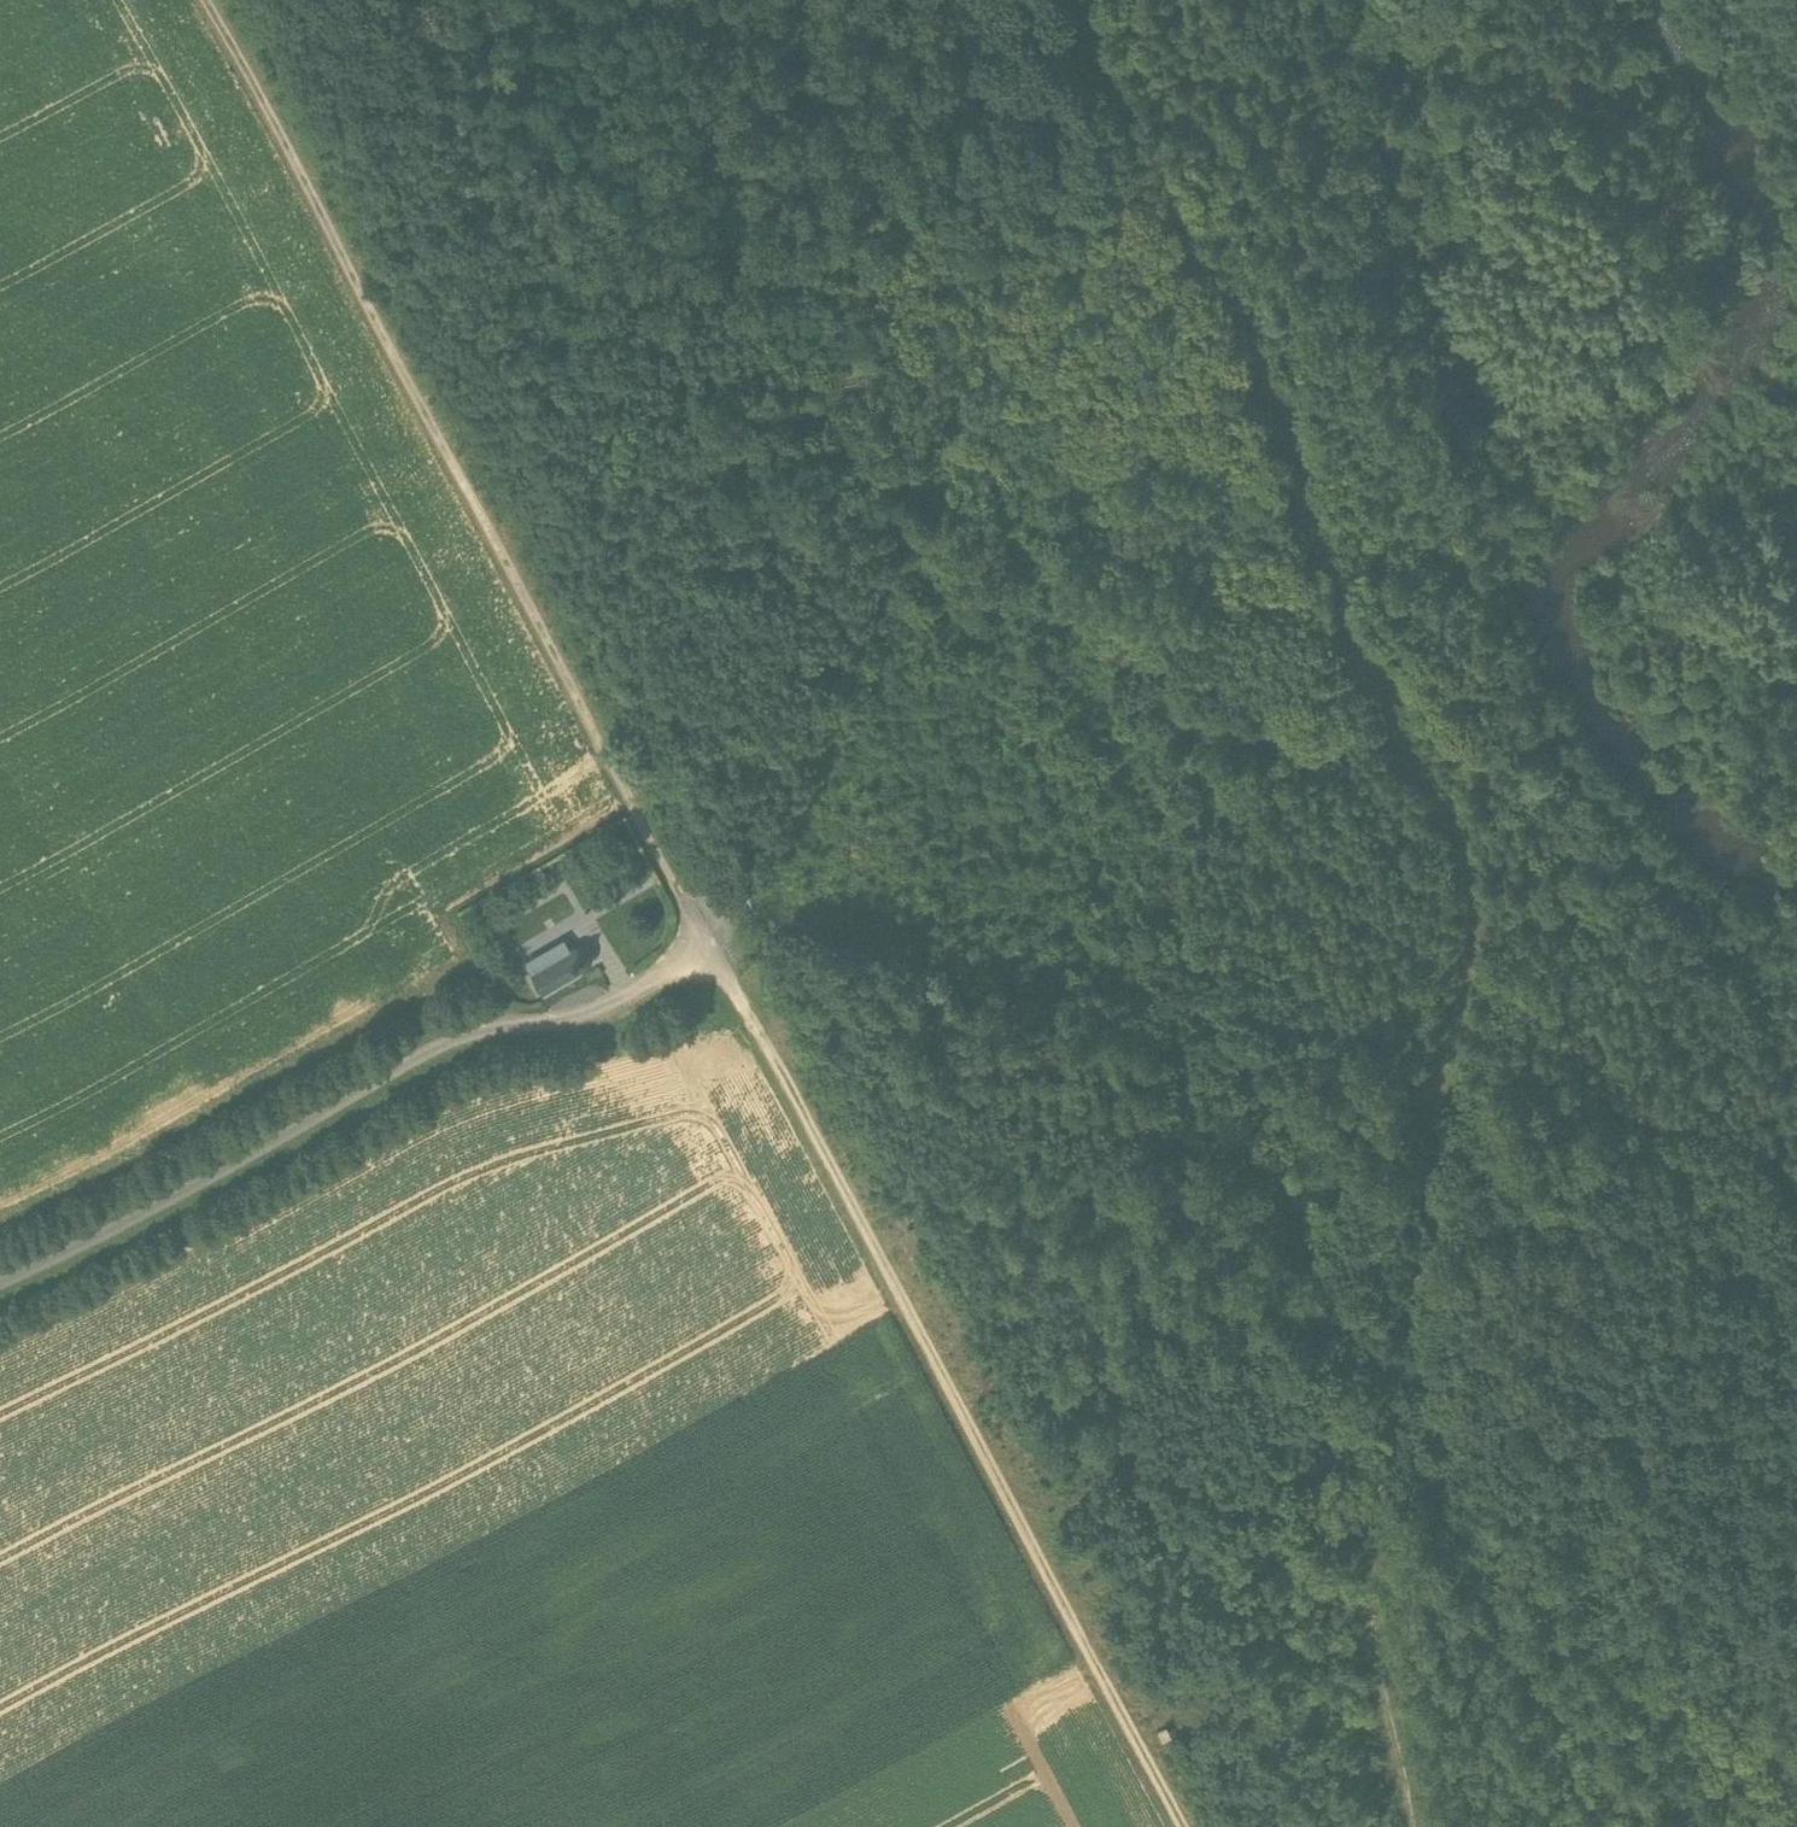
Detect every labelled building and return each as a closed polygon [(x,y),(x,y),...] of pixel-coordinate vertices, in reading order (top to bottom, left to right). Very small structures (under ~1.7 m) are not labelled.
[(524,924),(543,959),(586,936),(587,932),(590,927),(592,923),(591,919),(588,913),(584,911),(579,910),(574,912),(569,911),(563,901),(524,924)]
